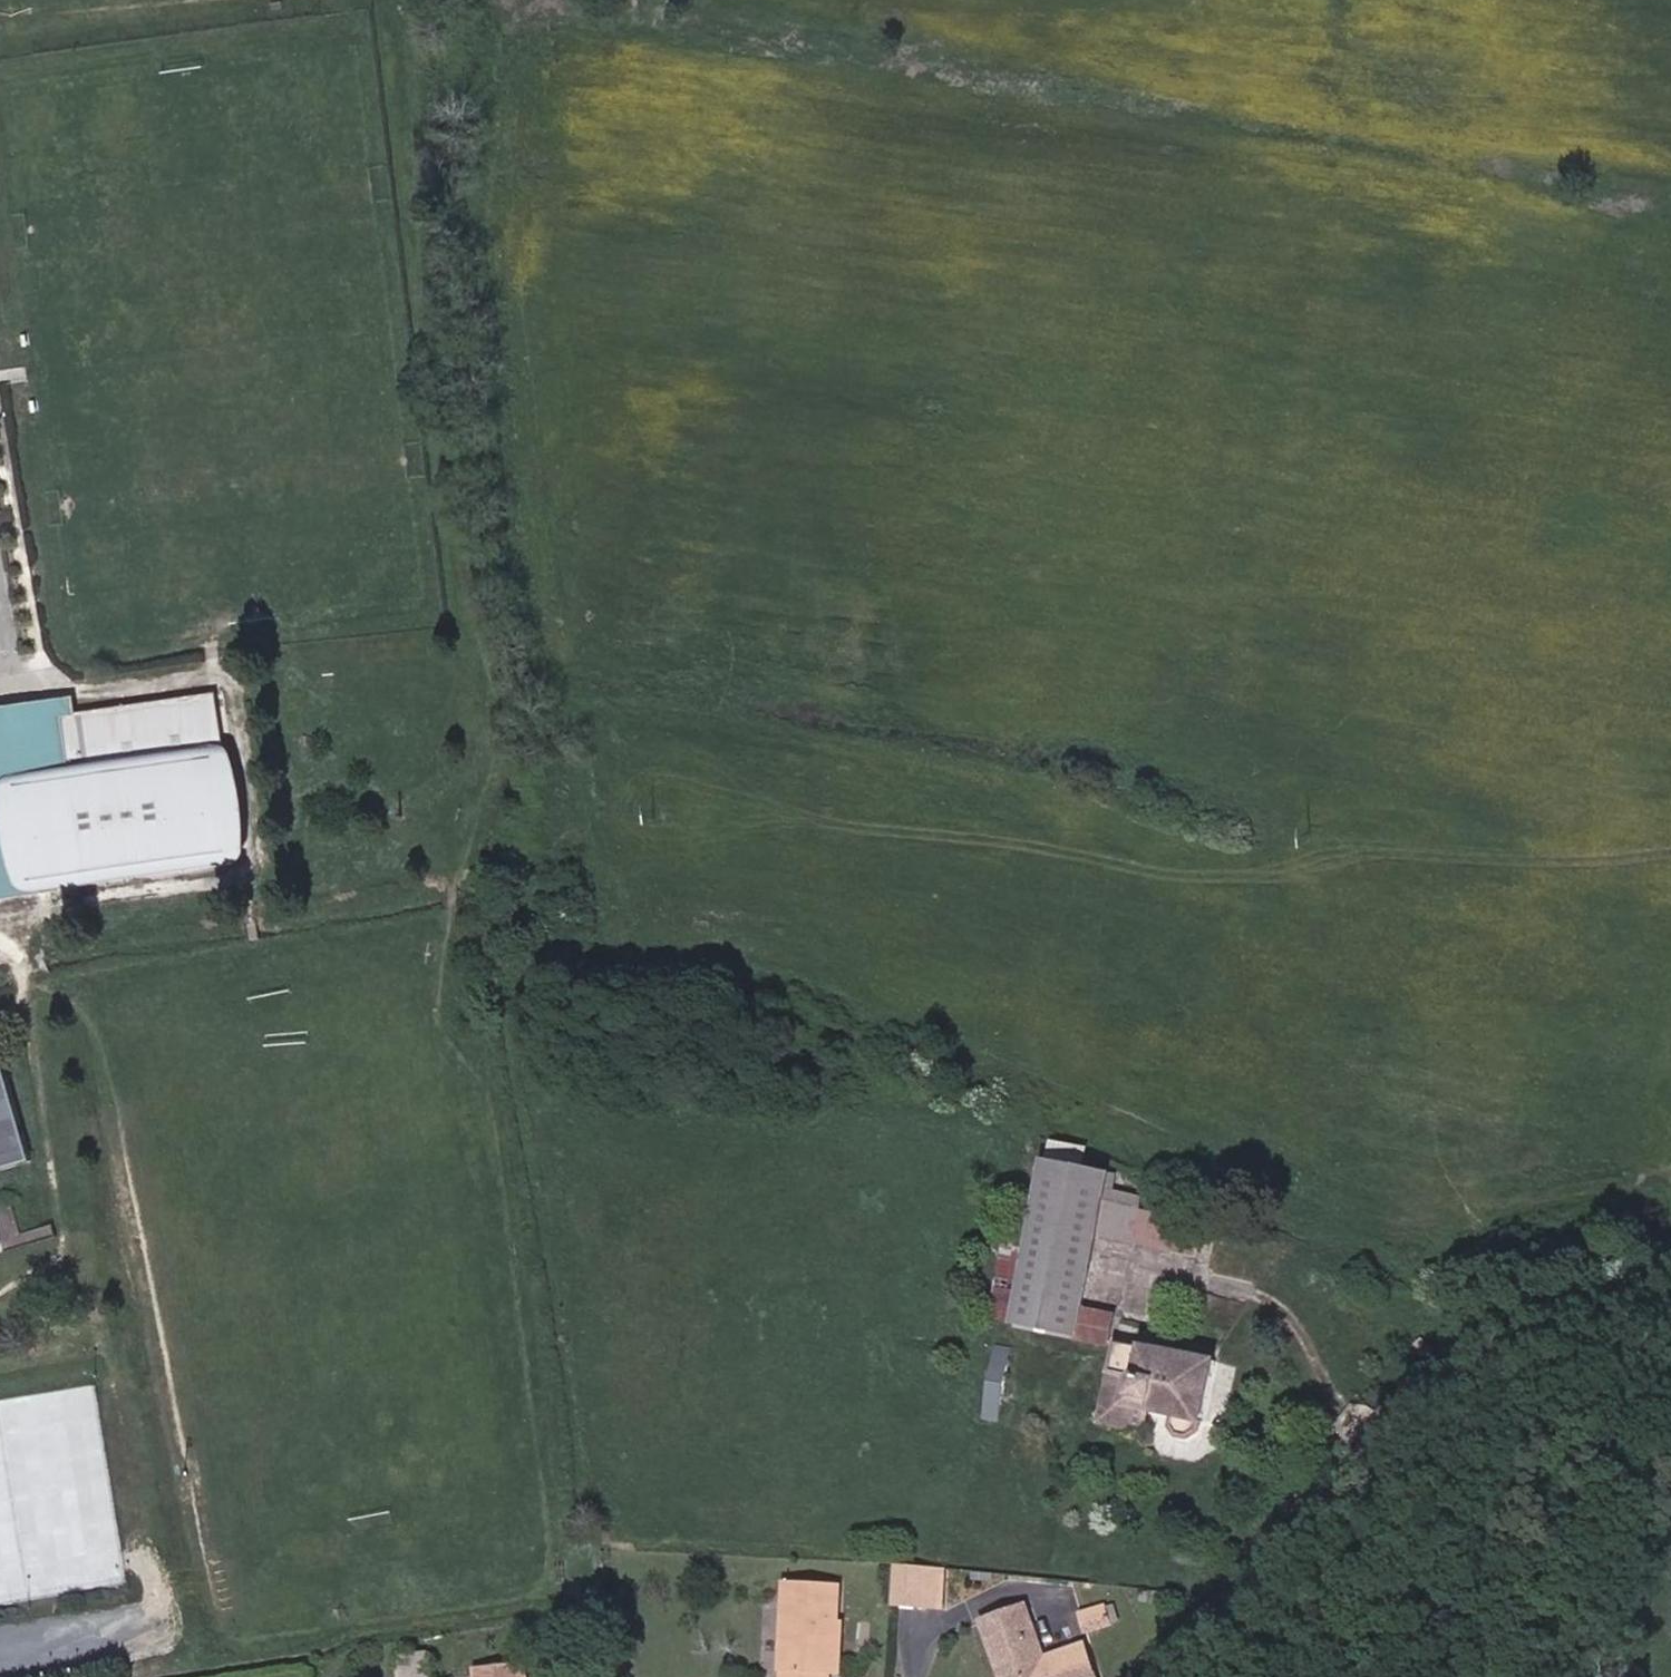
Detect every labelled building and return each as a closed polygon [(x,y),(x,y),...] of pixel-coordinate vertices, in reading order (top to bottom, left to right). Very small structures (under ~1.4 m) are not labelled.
[(0,711),(0,901),(267,860),(270,846),(263,764),(256,755),(251,749),(241,743),(230,694),(95,716),(91,697),(0,711)] [(2,1172),(50,1160),(25,1067),(0,1073),(0,1166),(2,1172)] [(1123,1173),(1126,1160),(1080,1138),(1052,1133),(1048,1150),(1064,1153),(1061,1164),(1123,1173)] [(1123,1173),(1061,1164),(1034,1283),(1025,1326),(1111,1342),(1112,1338),(1120,1339),(1109,1403),(1151,1410),(1171,1414),(1176,1437),(1196,1441),(1219,1322),(1104,1250),(1108,1233),(1119,1190),(1123,1173)] [(1141,1194),(1119,1190),(1108,1233),(1199,1250),(1204,1216),(1139,1204),(1141,1194)] [(16,1239),(10,1211),(0,1213),(0,1243),(16,1239)] [(1034,1283),(1015,1279),(1007,1323),(1025,1326),(1034,1283)] [(986,1405),(1007,1409),(1018,1360),(999,1357),(986,1405)] [(1151,1410),(1109,1403),(1105,1425),(1148,1433),(1151,1410)] [(889,1603),(924,1608),(931,1568),(893,1563),(889,1603)] [(924,1608),(945,1610),(951,1571),(931,1568),(924,1608)] [(820,1664),(823,1615),(835,1616),(836,1579),(792,1578),(787,1668),(802,1669),(802,1676),(819,1676),(820,1664)] [(1110,1601),(1081,1611),(1089,1632),(1117,1622),(1110,1601)] [(1089,1646),(1047,1663),(1025,1608),(985,1624),(1005,1676),(1101,1676),(1089,1646)] [(820,1664),(833,1665),(835,1616),(823,1615),(820,1664)] [(521,1623),(480,1630),(487,1676),(530,1676),(521,1623)] [(429,1629),(396,1630),(397,1663),(430,1662),(429,1629)] [(802,1669),(787,1668),(787,1676),(802,1676),(802,1669)]
